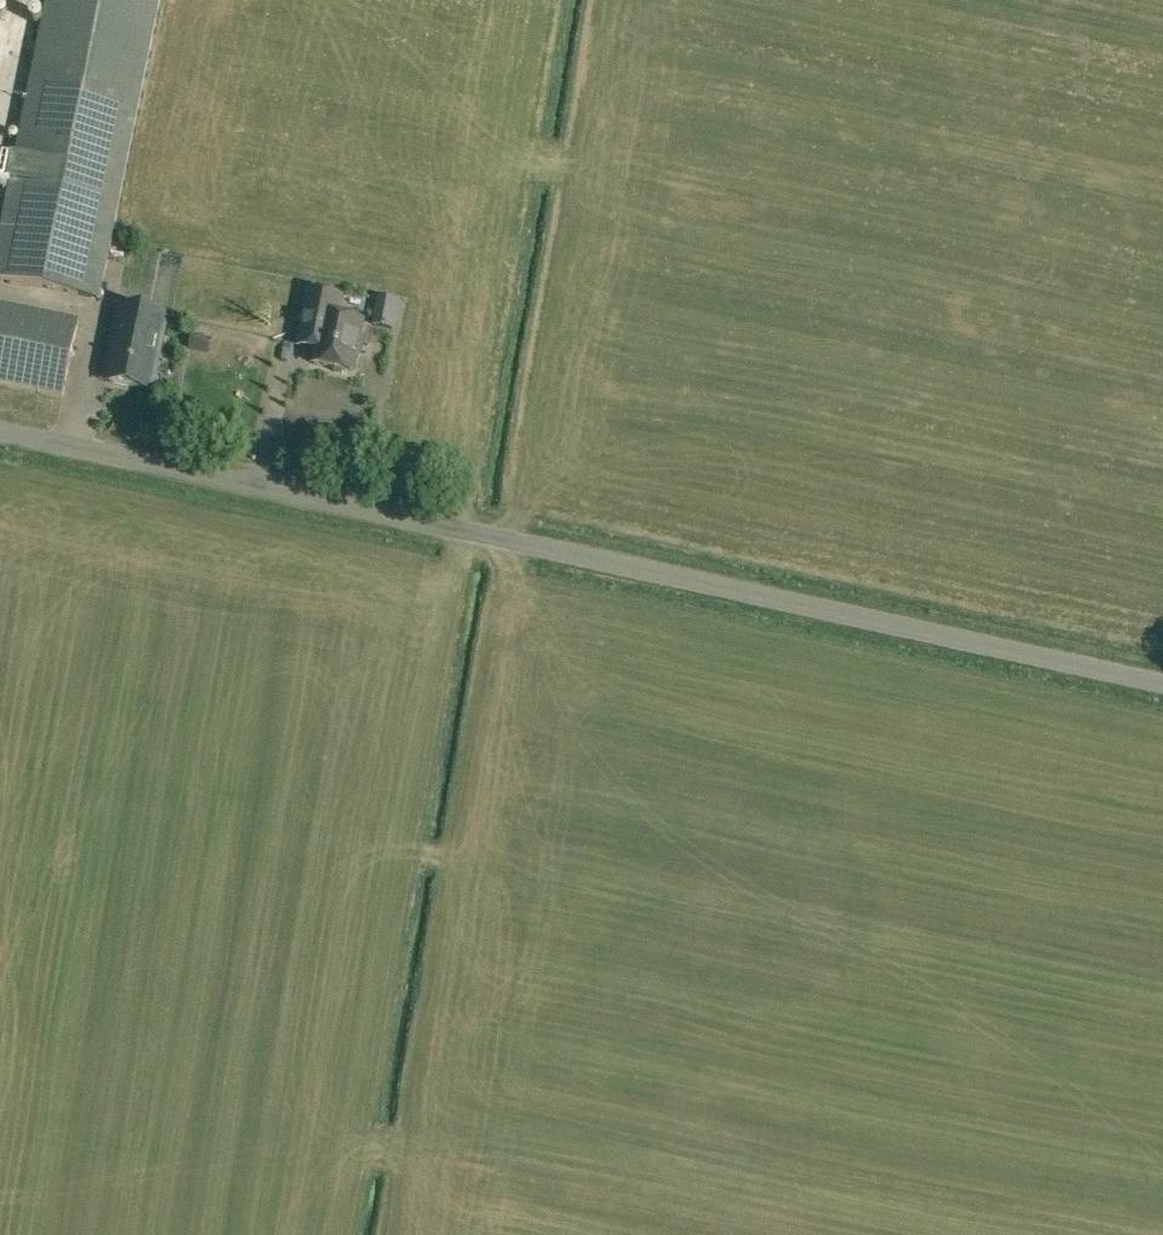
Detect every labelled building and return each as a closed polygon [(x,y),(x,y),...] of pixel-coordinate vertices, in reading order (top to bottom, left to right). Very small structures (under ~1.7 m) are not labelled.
[(160,0),(48,0),(0,243),(0,279),(101,299),(160,0)] [(309,290),(302,326),(321,329),(314,364),(331,367),(334,371),(343,373),(347,370),(351,371),(362,322),(337,317),(341,297),(309,290)] [(0,304),(0,384),(65,397),(81,321),(0,304)] [(149,390),(164,315),(122,306),(115,339),(121,340),(112,382),(149,390)] [(209,353),(212,337),(190,333),(187,349),(209,353)]
